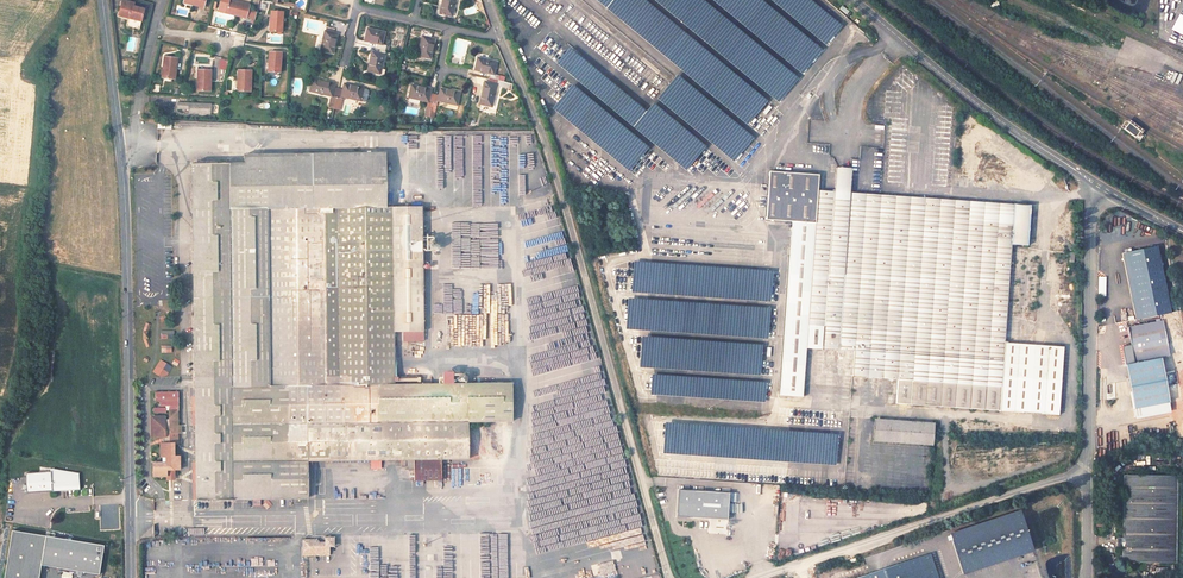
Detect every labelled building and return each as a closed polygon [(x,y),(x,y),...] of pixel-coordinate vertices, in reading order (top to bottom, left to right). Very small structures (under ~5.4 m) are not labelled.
[(226,14),(226,12),(229,0),(221,0),(218,12),(226,14)] [(229,0),(226,12),(236,14),(235,16),(246,18),(248,10),(249,5),(229,0)] [(452,16),(456,0),(443,0),(440,14),(452,16)] [(841,26),(809,0),(770,0),(825,45),(841,26)] [(133,7),(121,4),(119,16),(141,21),(144,10),(133,7)] [(248,10),(246,18),(255,21),(257,12),(248,10)] [(271,12),(270,22),(272,22),(272,32),(282,32),(283,12),(271,12)] [(333,53),(337,34),(334,33),(335,29),(326,27),(321,51),(333,53)] [(382,44),(384,32),(367,28),(365,41),(378,44),(376,53),(372,51),(367,72),(380,74),(386,46),(382,44)] [(432,34),(423,32),(418,56),(430,59),(435,39),(431,38),(432,34)] [(269,52),(268,62),(271,62),(270,72),(280,72),(281,53),(269,52)] [(164,57),(163,70),(165,70),(164,78),(175,79),(177,59),(164,57)] [(513,84),(498,81),(499,76),(494,75),(497,62),(478,58),(475,71),(490,74),(488,82),(485,82),(479,104),(492,107),(497,86),(511,90),(513,84)] [(198,70),(197,83),(199,83),(199,91),(210,91),(211,71),(198,70)] [(238,71),(238,81),(240,81),(239,92),(250,92),(251,71),(238,71)] [(736,159),(752,138),(674,76),(657,97),(736,159)] [(312,79),(310,91),(331,96),(329,108),(339,110),(342,99),(341,98),(341,97),(365,102),(367,100),(369,92),(367,89),(344,84),(343,90),(334,88),(335,85),(312,79)] [(629,169),(648,145),(568,84),(550,109),(629,169)] [(412,85),(409,98),(428,102),(427,107),(428,108),(426,115),(430,116),(431,112),(435,112),(438,101),(457,105),(460,93),(440,89),(439,95),(430,93),(431,89),(412,85)] [(211,104),(186,103),(177,103),(177,109),(189,110),(189,114),(210,115),(211,104)] [(1121,128),(1125,130),(1129,124),(1141,132),(1136,139),(1140,142),(1144,136),(1142,135),(1145,132),(1129,120),(1127,122),(1126,121),(1121,128)] [(1129,124),(1125,130),(1136,139),(1141,132),(1129,124)] [(196,501),(233,500),(232,499),(307,498),(308,462),(401,460),(401,469),(414,469),(414,481),(441,480),(441,460),(467,459),(467,422),(511,421),(511,384),(394,385),(392,208),(386,207),(385,155),(244,156),(244,165),(229,165),(229,164),(192,165),(196,501)] [(834,192),(850,193),(852,159),(837,158),(834,192)] [(803,396),(806,357),(806,348),(817,348),(824,349),(822,375),(868,378),(898,380),(897,395),(896,403),(1061,414),(1063,361),(1003,357),(1011,244),(1027,246),(1029,206),(850,193),(834,192),(817,191),(816,191),(817,176),(769,173),(766,221),(792,223),(781,395),(803,396)] [(1157,247),(1126,253),(1138,311),(1169,305),(1168,299),(1172,298),(1171,290),(1166,290),(1157,247)] [(1066,262),(1058,261),(1056,276),(1064,277),(1066,262)] [(1070,283),(1057,281),(1055,303),(1069,305),(1070,283)] [(767,338),(768,307),(709,303),(708,313),(708,322),(718,322),(718,327),(721,327),(720,336),(767,338)] [(1113,314),(1113,322),(1133,320),(1132,312),(1113,314)] [(1162,321),(1127,327),(1134,362),(1160,357),(1169,356),(1162,321)] [(535,385),(533,417),(576,409),(580,413),(583,414),(584,419),(600,416),(601,421),(602,421),(608,419),(601,379),(604,377),(600,359),(593,358),(591,351),(593,350),(591,340),(588,340),(585,326),(568,341),(570,343),(566,346),(565,359),(559,360),(549,359),(540,361),(542,363),(541,377),(536,377),(536,379),(536,386),(535,385)] [(759,374),(760,343),(639,337),(638,366),(657,367),(657,364),(665,365),(665,369),(759,374)] [(806,348),(806,357),(816,358),(817,348),(806,348)] [(1170,409),(1160,357),(1134,362),(1125,364),(1135,416),(1170,409)] [(171,364),(177,366),(179,361),(174,358),(171,364)] [(164,379),(172,367),(160,359),(152,372),(164,379)] [(763,401),(764,381),(659,376),(659,379),(654,378),(654,376),(650,376),(649,395),(763,401)] [(898,380),(868,378),(867,393),(897,395),(898,380)] [(164,417),(151,417),(151,438),(163,437),(163,443),(159,443),(159,458),(161,458),(161,463),(153,463),(153,477),(174,476),(174,470),(179,470),(179,457),(174,456),(174,443),(169,442),(169,434),(180,434),(180,425),(177,425),(177,410),(169,411),(169,420),(164,420),(164,417)] [(934,424),(875,419),(874,441),(933,445),(934,424)] [(49,472),(24,474),(24,494),(50,492),(50,490),(75,489),(77,474),(49,469),(49,472)] [(1123,539),(1123,547),(1122,561),(1176,562),(1177,477),(1123,477),(1123,539)] [(731,492),(680,489),(679,514),(729,518),(731,492)] [(265,509),(272,505),(268,500),(262,503),(265,509)] [(100,530),(120,529),(119,504),(99,505),(100,530)] [(1021,512),(951,535),(964,574),(1034,551),(1021,512)] [(534,548),(537,561),(617,540),(615,534),(608,532),(608,531),(588,525),(586,533),(583,520),(582,522),(571,519),(571,522),(569,522),(567,516),(556,519),(554,526),(549,527),(547,527),(546,531),(545,528),(544,531),(543,527),(538,529),(539,532),(535,531),(536,528),(530,529),(533,541),(553,536),(551,543),(534,548)] [(12,530),(4,577),(39,577),(41,565),(46,536),(12,530)] [(98,575),(103,545),(46,536),(41,565),(98,575)] [(332,537),(300,538),(301,556),(329,555),(328,547),(333,546),(332,537)] [(930,554),(856,577),(938,577),(930,554)] [(240,566),(239,556),(218,556),(218,566),(240,566)] [(240,557),(241,566),(256,565),(255,556),(240,557)] [(273,566),(273,556),(258,557),(259,567),(273,566)]
